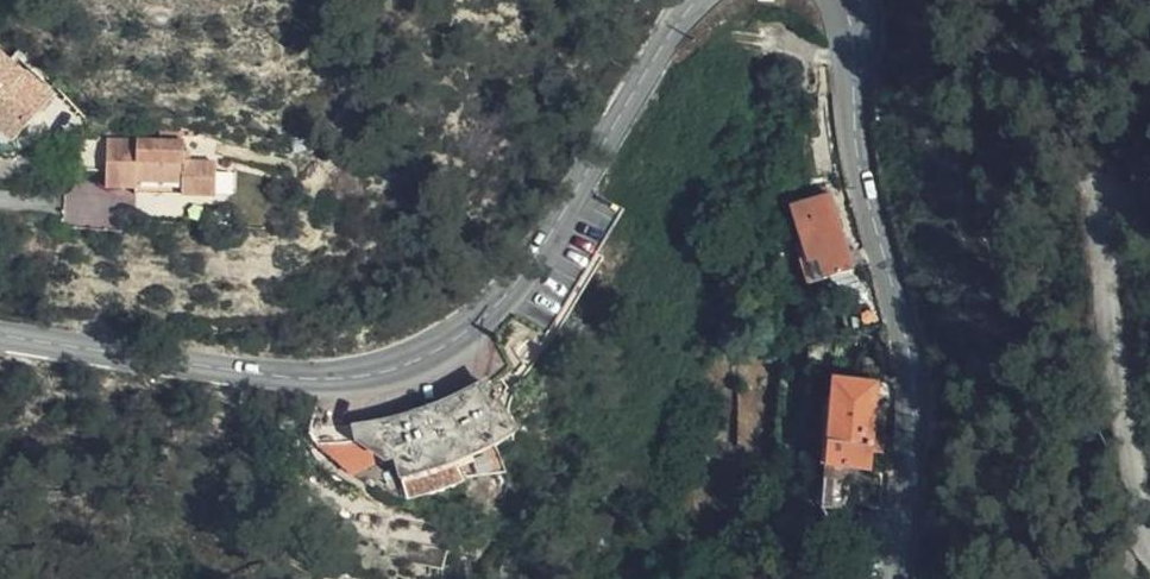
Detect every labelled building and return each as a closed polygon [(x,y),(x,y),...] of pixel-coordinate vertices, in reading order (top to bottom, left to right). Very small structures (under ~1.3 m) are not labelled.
[(74,25),(95,29),(98,17),(78,11),(74,25)] [(1,124),(0,125),(0,131),(14,146),(56,100),(27,74),(23,77),(0,56),(0,124),(1,124)] [(104,193),(135,194),(135,187),(179,190),(179,201),(210,204),(212,169),(180,168),(181,146),(77,141),(68,174),(104,176),(104,193)] [(135,187),(135,194),(135,200),(179,201),(179,190),(135,187)] [(844,270),(820,194),(785,205),(797,243),(792,245),(804,283),(844,270)] [(533,341),(520,331),(501,352),(518,373),(540,347),(533,341)] [(823,468),(869,472),(877,385),(831,381),(823,468)] [(395,462),(398,476),(453,461),(458,460),(509,435),(486,393),(442,416),(388,426),(356,433),(357,439),(364,445),(385,464),(395,462)] [(364,445),(319,449),(323,456),(351,471),(385,464),(364,445)] [(409,503),(466,489),(453,461),(398,476),(406,503),(409,503)] [(422,565),(441,571),(447,555),(427,548),(422,565)]
